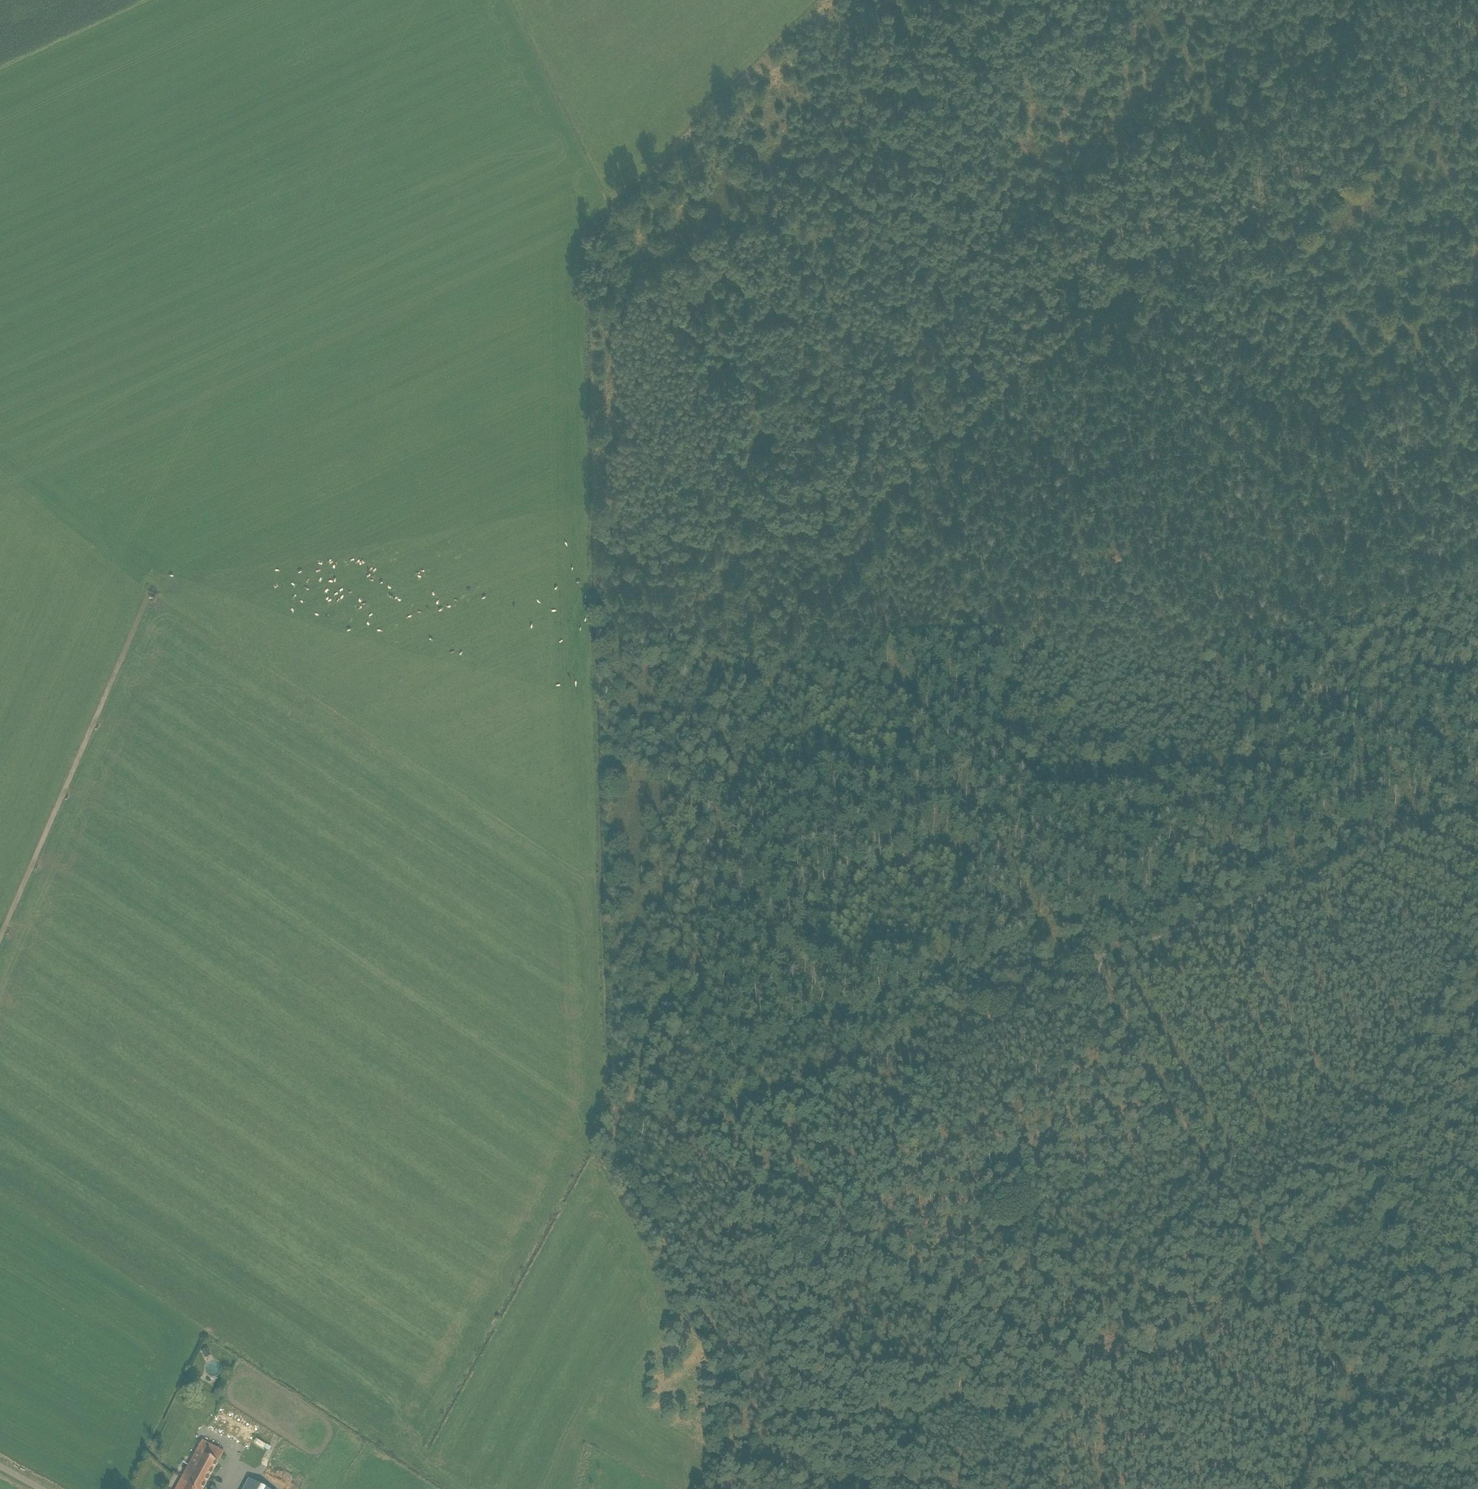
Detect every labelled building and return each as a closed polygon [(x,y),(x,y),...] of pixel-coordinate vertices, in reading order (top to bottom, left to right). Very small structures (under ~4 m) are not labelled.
[(242,1432),(236,1441),(242,1445),(249,1437),(242,1432)] [(200,1488),(203,1488),(222,1453),(201,1442),(181,1479),(200,1488)] [(176,1488),(200,1488),(181,1479),(176,1488)] [(242,1488),(267,1488),(248,1479),(242,1488)]
